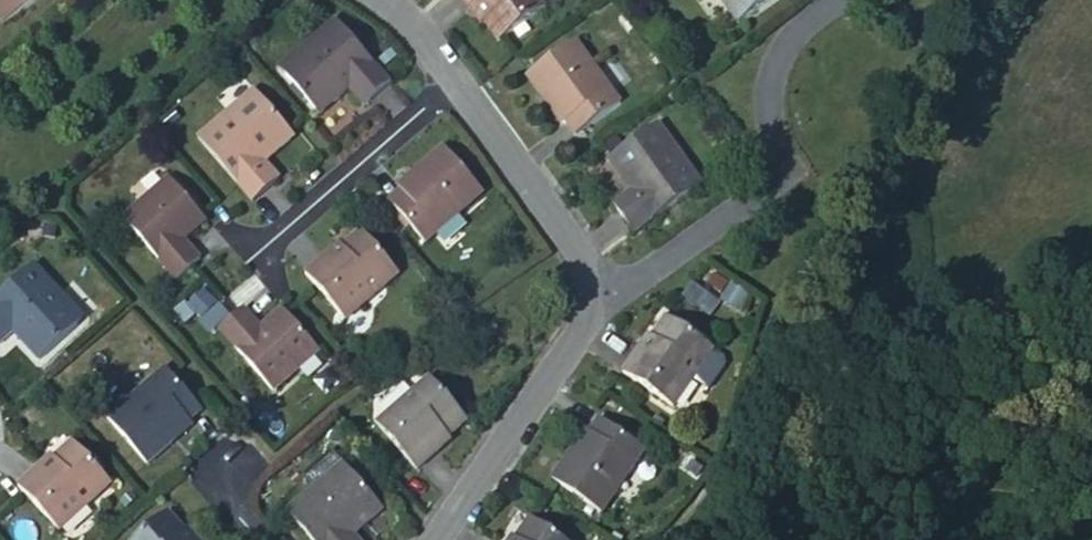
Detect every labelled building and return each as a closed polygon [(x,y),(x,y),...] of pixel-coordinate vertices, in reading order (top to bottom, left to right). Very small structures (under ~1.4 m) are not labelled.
[(2,25),(41,0),(0,0),(0,21),(2,25)] [(471,12),(475,9),(486,23),(498,41),(544,9),(537,0),(462,0),(471,12)] [(736,25),(773,0),(718,0),(736,25)] [(475,9),(471,12),(481,27),(486,23),(475,9)] [(336,21),(307,47),(313,53),(287,76),(322,115),(350,90),(365,106),(390,84),(336,21)] [(526,79),(544,104),(549,100),(565,122),(575,136),(619,103),(576,42),(526,79)] [(313,53),(307,47),(281,69),(287,76),(313,53)] [(254,92),(227,115),(234,122),(260,99),(254,92)] [(234,122),(227,115),(200,138),(254,201),(280,180),(265,163),(294,139),(260,99),(234,122)] [(549,100),(544,104),(560,126),(565,122),(549,100)] [(659,126),(651,132),(670,160),(678,154),(659,126)] [(670,160),(651,132),(609,162),(631,193),(613,206),(632,233),(700,185),(678,154),(670,160)] [(443,150),(420,169),(423,173),(402,191),(390,201),(425,243),(481,194),(443,150)] [(423,173),(420,169),(399,187),(402,191),(423,173)] [(200,261),(184,241),(179,236),(202,217),(169,180),(122,220),(176,281),(200,261)] [(179,236),(184,241),(206,222),(202,217),(179,236)] [(330,261),(327,258),(305,277),(344,321),(397,275),(362,234),(345,249),(330,261)] [(342,245),(327,258),(330,261),(345,249),(342,245)] [(60,294),(35,266),(0,298),(0,343),(11,333),(37,361),(75,326),(52,300),(60,294)] [(742,311),(751,294),(729,282),(720,299),(742,311)] [(83,319),(60,294),(52,300),(75,326),(83,319)] [(265,334),(262,329),(245,309),(220,330),(273,392),(319,353),(287,316),(265,334)] [(283,312),(262,329),(265,334),(287,316),(283,312)] [(642,354),(638,351),(623,373),(673,407),(712,350),(666,320),(652,339),(642,354)] [(649,336),(638,351),(642,354),(652,339),(649,336)] [(147,465),(172,444),(168,439),(187,422),(201,411),(165,370),(108,419),(147,465)] [(417,471),(439,452),(434,448),(448,436),(465,422),(429,381),(378,426),(417,471)] [(573,457),(569,454),(551,480),(601,513),(644,451),(598,420),(588,435),(573,457)] [(168,439),(172,444),(191,427),(187,422),(168,439)] [(584,432),(569,454),(573,457),(588,435),(584,432)] [(434,448),(439,452),(451,441),(448,436),(434,448)] [(42,472),(39,469),(19,487),(60,531),(110,484),(72,444),(55,459),(42,472)] [(53,456),(39,469),(42,472),(55,459),(53,456)] [(341,466),(315,489),(320,495),(347,472),(341,466)] [(315,489),(286,513),(310,539),(356,539),(352,536),(380,512),(347,472),(320,495),(315,489)] [(182,533),(167,515),(139,539),(188,539),(182,533)] [(530,521),(518,539),(517,539),(558,539),(530,521)] [(182,533),(188,539),(197,539),(187,529),(182,533)]
